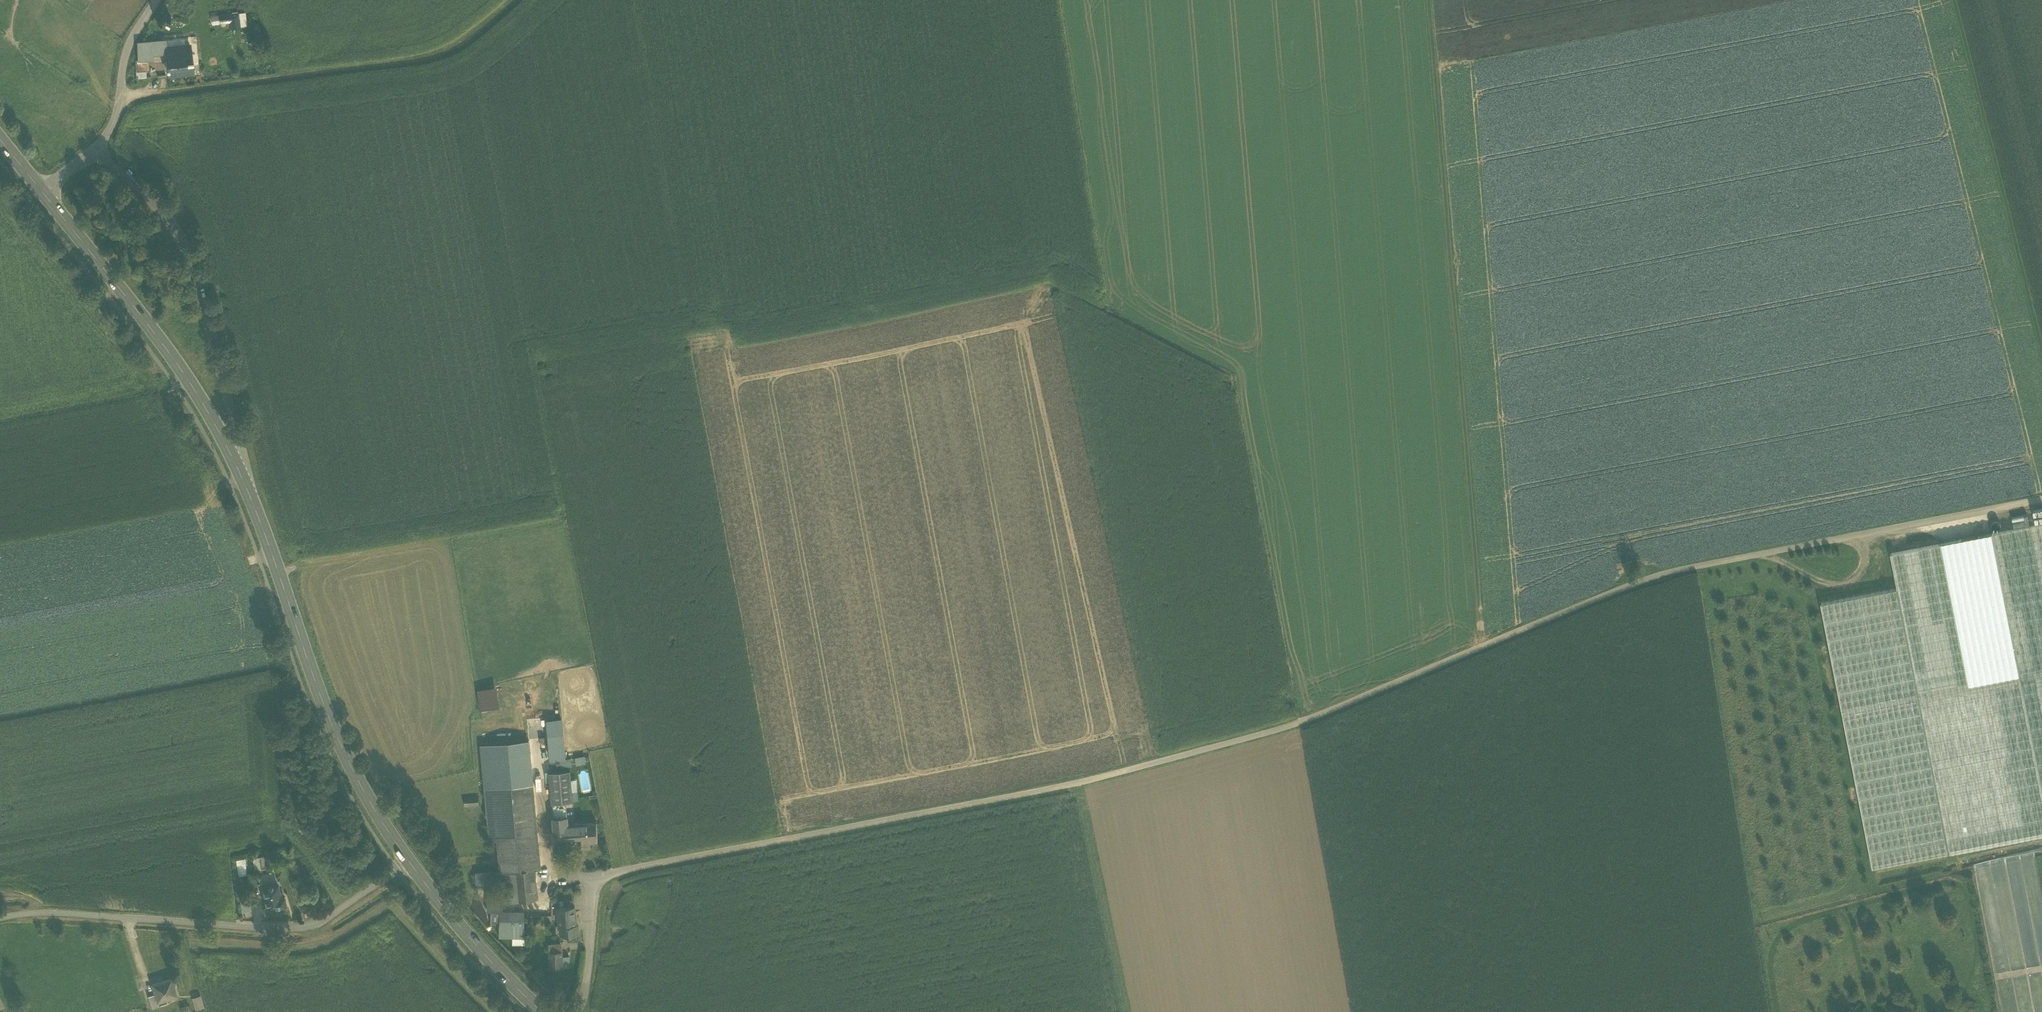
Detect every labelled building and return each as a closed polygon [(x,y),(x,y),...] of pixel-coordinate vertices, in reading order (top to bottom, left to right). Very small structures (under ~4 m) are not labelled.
[(228,13),(230,27),(239,26),(238,11),(228,13)] [(151,57),(164,56),(164,46),(166,46),(165,40),(136,43),(138,63),(148,62),(151,62),(151,57)] [(189,44),(166,46),(164,46),(164,56),(165,56),(167,75),(191,73),(189,44)] [(138,63),(138,73),(149,73),(148,62),(138,63)] [(2027,513),(2012,516),(2013,521),(2028,518),(2027,513)] [(2028,519),(2013,522),(2014,527),(2029,524),(2028,519)] [(1994,529),(1998,529),(2000,526),(2000,523),(1998,521),(1994,521),(1992,523),(1992,526),(1994,529)] [(1993,532),(2041,786),(2041,523),(1993,532)] [(1993,532),(1891,552),(1898,587),(1950,852),(2041,834),(2041,786),(1993,532)] [(1873,867),(1950,852),(1898,587),(1822,602),(1873,867)] [(482,709),(502,705),(498,684),(479,687),(482,709)] [(551,759),(560,758),(565,757),(563,734),(548,735),(551,759)] [(480,744),(484,787),(492,787),(533,783),(529,739),(480,744)] [(584,755),(575,757),(577,763),(586,761),(584,755)] [(569,758),(565,758),(565,759),(560,759),(561,766),(571,765),(569,758)] [(550,771),(553,802),(566,801),(573,800),(572,788),(570,769),(550,771)] [(497,838),(500,872),(535,868),(541,868),(533,783),(492,787),(497,838)] [(489,839),(497,838),(492,787),(484,787),(489,839)] [(553,802),(554,816),(567,815),(566,801),(553,802)] [(566,836),(566,834),(565,824),(568,823),(567,815),(554,816),(553,816),(554,837),(566,837),(566,836)] [(596,821),(568,823),(565,824),(566,834),(583,833),(583,835),(583,840),(598,838),(596,821)] [(255,866),(267,866),(267,854),(255,854),(255,866)] [(500,872),(502,893),(503,902),(538,898),(535,868),(500,872)] [(497,869),(476,870),(477,882),(498,881),(497,869)] [(263,886),(266,908),(286,905),(284,897),(280,897),(278,883),(263,886)] [(487,911),(491,911),(499,910),(503,910),(503,902),(502,893),(488,893),(487,911)] [(251,911),(249,898),(239,899),(241,912),(251,911)] [(560,925),(561,925),(576,924),(576,923),(575,905),(574,905),(564,906),(558,906),(560,925)] [(491,924),(500,924),(499,910),(491,911),(491,924)] [(503,910),(499,910),(500,924),(499,936),(525,937),(524,911),(503,910)] [(577,923),(576,923),(576,924),(561,925),(562,933),(578,932),(577,923)] [(549,951),(550,968),(563,967),(563,956),(562,951),(549,951)] [(155,993),(158,1001),(177,995),(171,978),(152,984),(155,993)] [(148,995),(152,1008),(160,1006),(158,1001),(155,993),(148,995)] [(203,994),(193,995),(196,1008),(205,1006),(203,994)]
